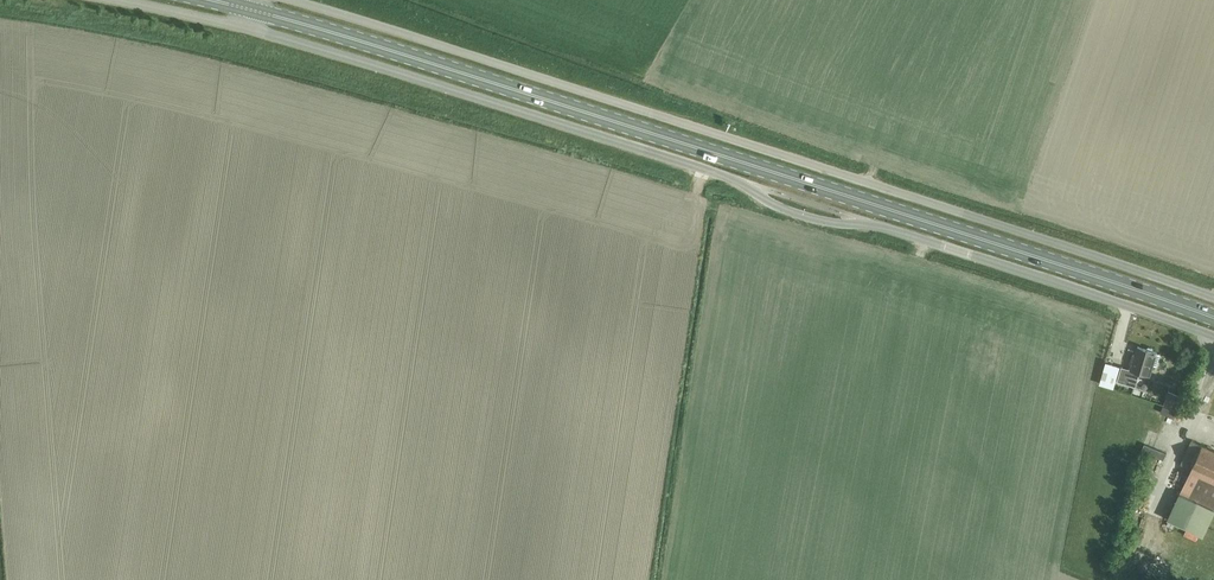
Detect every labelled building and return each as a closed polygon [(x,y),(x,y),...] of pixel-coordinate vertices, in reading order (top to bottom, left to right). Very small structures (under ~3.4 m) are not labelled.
[(1151,370),(1149,370),(1155,351),(1137,346),(1135,354),(1132,353),(1130,363),(1132,364),(1131,367),(1122,365),(1117,380),(1135,385),(1139,372),(1149,375),(1151,370)] [(1190,439),(1180,463),(1190,468),(1167,518),(1186,526),(1198,500),(1213,507),(1213,450),(1190,439)] [(1141,449),(1159,457),(1162,451),(1143,443),(1141,449)]
